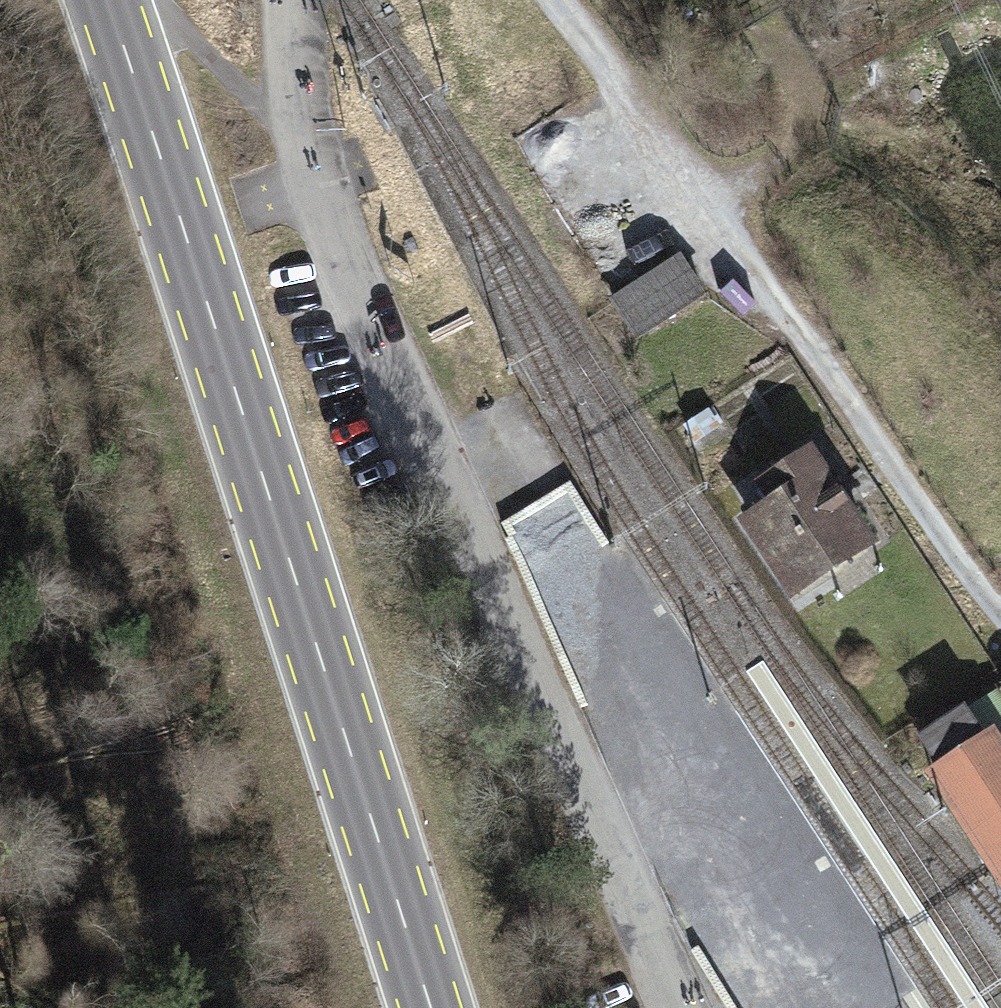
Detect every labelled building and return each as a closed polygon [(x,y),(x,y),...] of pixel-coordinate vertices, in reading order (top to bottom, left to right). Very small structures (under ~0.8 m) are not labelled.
[(681,251),(609,295),(633,335),(705,291),(681,251)] [(765,500),(740,516),(791,592),(878,533),(813,437),(750,479),(765,500)] [(934,762),(984,729),(991,724),(1000,739),(1000,689),(999,685),(966,706),(963,702),(915,732),(934,762)] [(926,767),(1000,881),(1000,739),(991,724),(984,729),(934,762),(926,767)]
